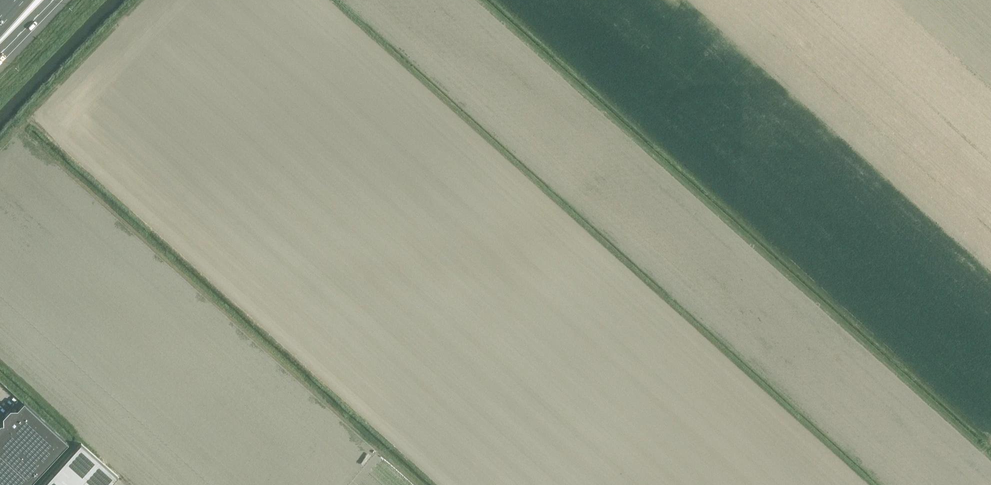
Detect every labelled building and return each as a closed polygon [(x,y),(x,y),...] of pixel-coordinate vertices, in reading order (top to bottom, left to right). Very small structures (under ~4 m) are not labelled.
[(24,401),(18,408),(11,408),(3,417),(3,424),(0,427),(0,484),(30,484),(69,443),(24,401)] [(56,472),(71,484),(110,484),(119,476),(81,443),(56,472)] [(56,472),(44,484),(71,484),(56,472)]
